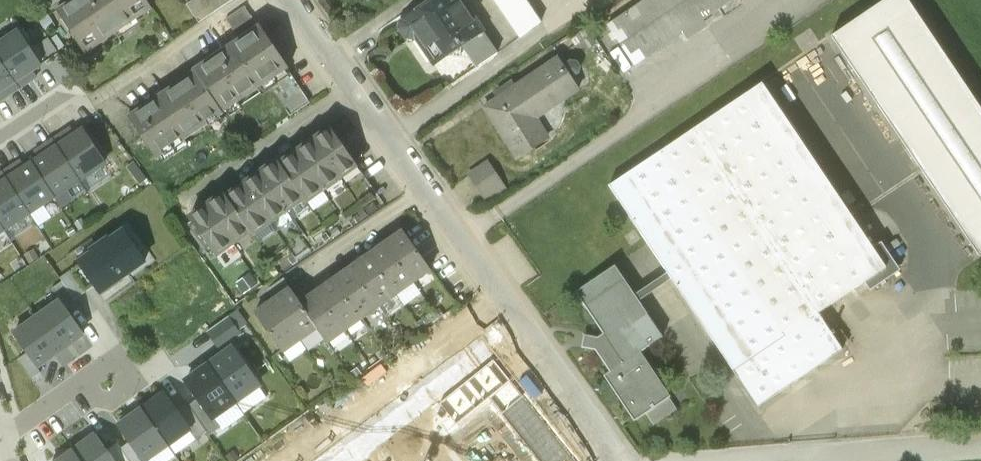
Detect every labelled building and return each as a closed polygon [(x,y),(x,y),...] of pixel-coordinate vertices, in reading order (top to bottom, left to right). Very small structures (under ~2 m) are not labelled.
[(57,10),(86,52),(151,8),(146,0),(72,0),(57,10)] [(186,4),(198,23),(233,0),(192,0),(186,4)] [(408,11),(412,16),(402,23),(400,27),(408,38),(413,39),(416,37),(434,63),(461,45),(482,31),(462,0),(424,0),(408,11)] [(519,36),(544,19),(531,0),(494,0),(519,36)] [(607,26),(635,68),(735,0),(646,0),(607,26)] [(908,0),(886,0),(832,37),(980,257),(980,109),(908,0)] [(248,10),(229,23),(239,38),(258,26),(248,10)] [(239,38),(193,69),(194,71),(222,113),(268,82),(287,69),(289,68),(260,24),(258,26),(239,38)] [(482,31),(461,45),(476,67),(497,53),(482,31)] [(19,32),(0,44),(0,57),(18,84),(43,68),(19,32)] [(0,57),(0,97),(18,84),(0,57)] [(559,61),(487,109),(519,160),(549,140),(548,138),(545,140),(530,118),(563,96),(565,100),(579,91),(559,61)] [(310,102),(287,69),(268,82),(290,115),(308,104),(310,102)] [(194,71),(127,116),(143,140),(156,159),(223,114),(222,113),(194,71)] [(886,268),(762,83),(609,186),(733,370),(733,371),(738,379),(739,379),(758,407),(843,350),(824,321),(819,313),(886,268)] [(358,165),(331,128),(314,140),(340,178),(358,165)] [(75,130),(56,143),(85,186),(111,169),(85,132),(79,136),(75,130)] [(340,178),(314,140),(297,152),(323,190),(340,178)] [(41,161),(34,165),(59,203),(85,186),(56,143),(37,155),(41,161)] [(323,190),(297,152),(280,163),(304,198),(306,201),(323,190)] [(304,198),(280,163),(278,160),(260,173),(286,210),(304,198)] [(487,161),(468,175),(487,201),(505,188),(487,161)] [(23,164),(4,177),(33,221),(59,203),(34,165),(27,170),(23,164)] [(286,210),(260,173),(243,184),(269,222),(286,210)] [(8,237),(33,221),(4,177),(0,179),(0,226),(8,237)] [(269,222),(243,184),(226,196),(251,231),(253,234),(269,222)] [(251,231),(226,196),(224,193),(206,206),(233,244),(251,231)] [(233,244),(206,206),(189,218),(216,256),(233,244)] [(429,268),(401,229),(384,241),(412,280),(429,268)] [(146,261),(124,230),(79,262),(101,293),(146,261)] [(412,280),(384,241),(367,253),(395,292),(412,280)] [(395,292),(367,253),(350,265),(377,304),(395,292)] [(377,304),(350,265),(333,277),(360,316),(377,304)] [(616,266),(576,293),(605,335),(599,338),(585,336),(583,348),(597,351),(611,372),(640,352),(662,337),(616,266)] [(84,292),(70,272),(61,279),(63,282),(75,299),(84,292)] [(360,316),(333,277),(316,289),(343,328),(360,316)] [(75,299),(63,282),(53,288),(62,302),(66,307),(76,301),(75,299)] [(299,301),(289,287),(272,299),(299,338),(317,326),(299,301)] [(343,328),(316,289),(299,301),(317,326),(326,340),(343,328)] [(384,304),(389,312),(404,303),(398,294),(384,304)] [(299,338),(272,299),(254,311),(282,350),(299,338)] [(62,302),(38,319),(62,351),(85,334),(66,307),(62,302)] [(238,312),(208,333),(220,349),(242,334),(239,329),(246,324),(238,312)] [(38,319),(15,335),(28,353),(38,368),(62,351),(38,319)] [(478,334),(422,388),(450,418),(506,364),(478,334)] [(232,349),(209,364),(236,402),(258,386),(232,349)] [(671,397),(640,352),(611,372),(604,376),(636,420),(646,413),(669,398),(671,397)] [(38,368),(28,353),(18,359),(32,379),(41,373),(38,368)] [(209,364),(186,380),(199,398),(213,418),(214,418),(236,402),(209,364)] [(165,393),(143,409),(169,446),(190,431),(192,430),(177,409),(165,393)] [(221,428),(214,418),(213,418),(199,398),(189,405),(208,432),(210,435),(221,428)] [(669,398),(646,413),(654,425),(677,409),(669,398)] [(189,405),(187,402),(177,409),(192,430),(190,431),(197,440),(208,432),(189,405)] [(118,424),(130,440),(145,460),(148,460),(169,446),(143,409),(141,408),(118,424)] [(573,449),(545,421),(505,460),(562,460),(573,449)] [(76,450),(83,460),(115,460),(107,450),(98,435),(76,450)] [(130,440),(121,447),(131,460),(145,460),(130,440)] [(118,442),(107,450),(115,460),(131,460),(121,447),(118,442)] [(59,460),(83,460),(76,450),(59,460)]
